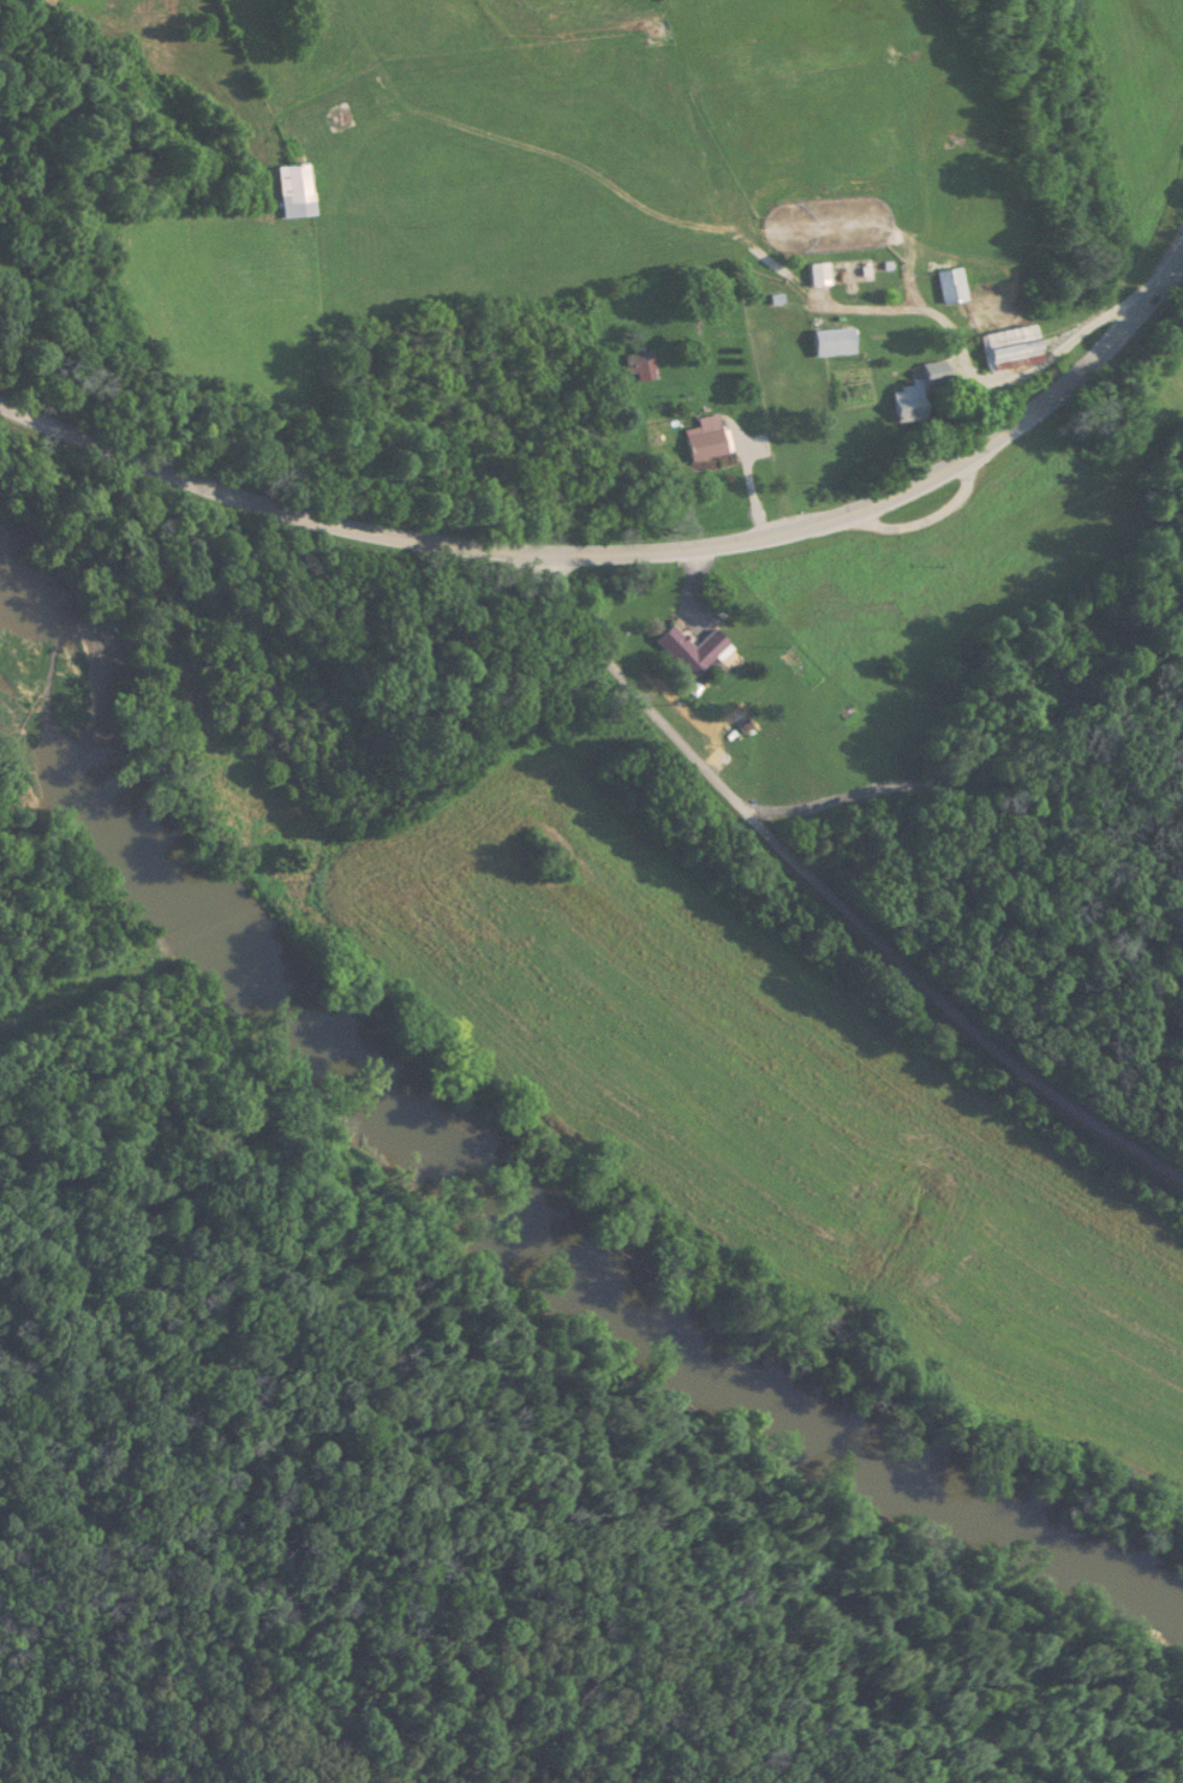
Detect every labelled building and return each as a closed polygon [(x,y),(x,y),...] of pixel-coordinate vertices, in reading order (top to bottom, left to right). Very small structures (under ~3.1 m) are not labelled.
[(308,215),(304,162),(280,164),(283,194),(276,194),(277,218),(308,215)] [(821,264),(803,264),(803,280),(821,280),(821,264)] [(934,304),(957,301),(954,267),(930,270),(934,304)] [(979,372),(1030,362),(1022,324),(971,334),(979,372)] [(805,329),(806,356),(847,355),(846,328),(805,329)] [(651,379),(651,352),(622,352),(622,379),(651,379)] [(914,420),(914,387),(885,387),(885,420),(914,420)] [(682,460),(721,456),(716,414),(693,416),(695,429),(679,431),(682,460)] [(647,640),(685,680),(723,643),(709,628),(689,647),(666,622),(647,640)]
